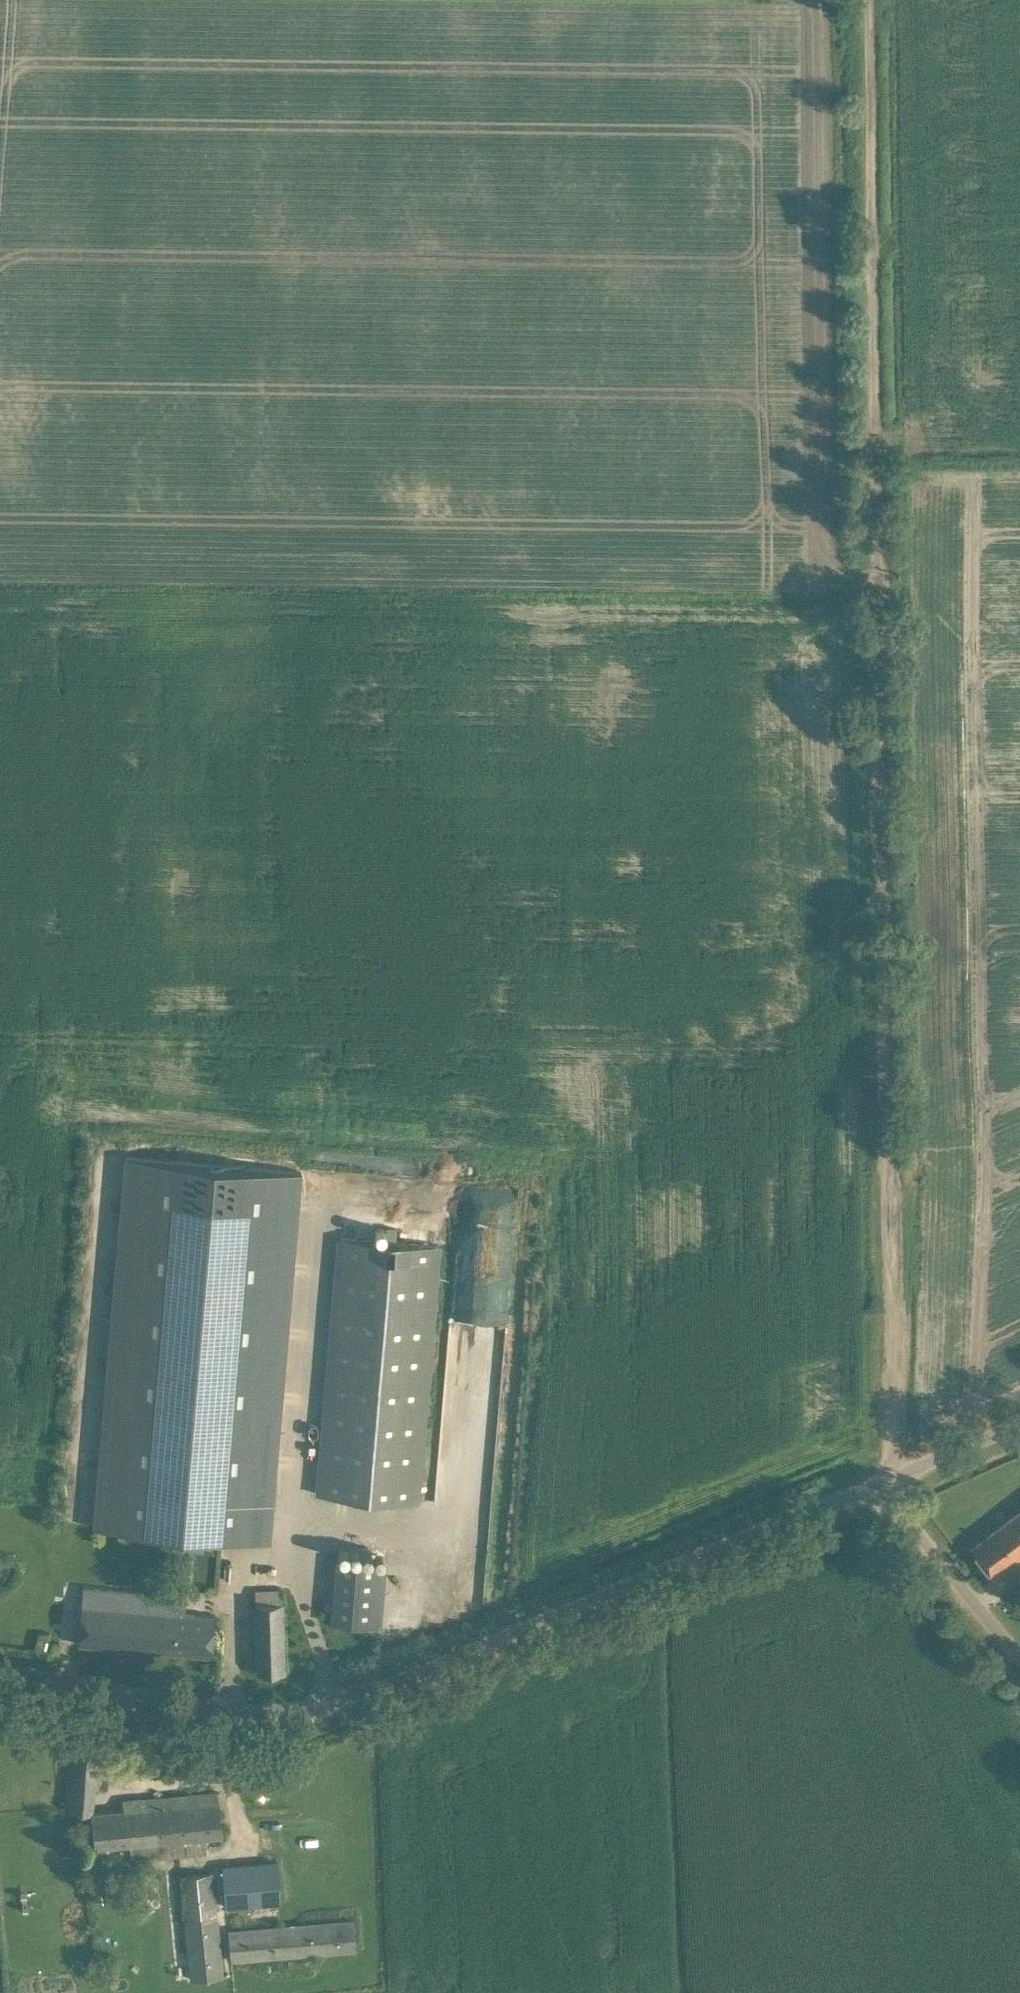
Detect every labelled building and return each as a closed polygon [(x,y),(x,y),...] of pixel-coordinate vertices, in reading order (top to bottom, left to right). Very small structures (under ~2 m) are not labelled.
[(302,1170),(125,1155),(93,1525),(270,1541),(302,1170)] [(504,1359),(510,1210),(458,1208),(455,1285),(464,1286),(463,1304),(474,1304),(473,1322),(483,1323),(482,1336),(472,1336),(471,1354),(485,1355),(485,1369),(498,1370),(498,1359),(504,1359)] [(387,1226),(386,1238),(395,1239),(397,1226),(387,1226)] [(417,1501),(441,1245),(343,1236),(320,1493),(417,1501)] [(973,1546),(997,1576),(1019,1557),(1019,1509),(973,1546)] [(332,1622),(379,1626),(385,1562),(338,1558),(332,1622)] [(185,1596),(96,1588),(83,1587),(78,1641),(210,1653),(214,1615),(183,1613),(185,1596)] [(254,1588),(256,1652),(257,1672),(285,1671),(282,1587),(254,1588)] [(65,1809),(92,1811),(93,1811),(95,1786),(101,1786),(104,1742),(71,1739),(69,1759),(65,1809)] [(93,1811),(92,1811),(95,1845),(131,1842),(132,1858),(207,1851),(206,1835),(222,1834),(218,1790),(123,1798),(124,1808),(93,1811)] [(222,1865),(225,1905),(281,1900),(278,1860),(222,1865)] [(181,1874),(191,1978),(222,1974),(212,1871),(181,1874)] [(353,1918),(297,1923),(228,1929),(231,1959),(355,1948),(353,1918)]
